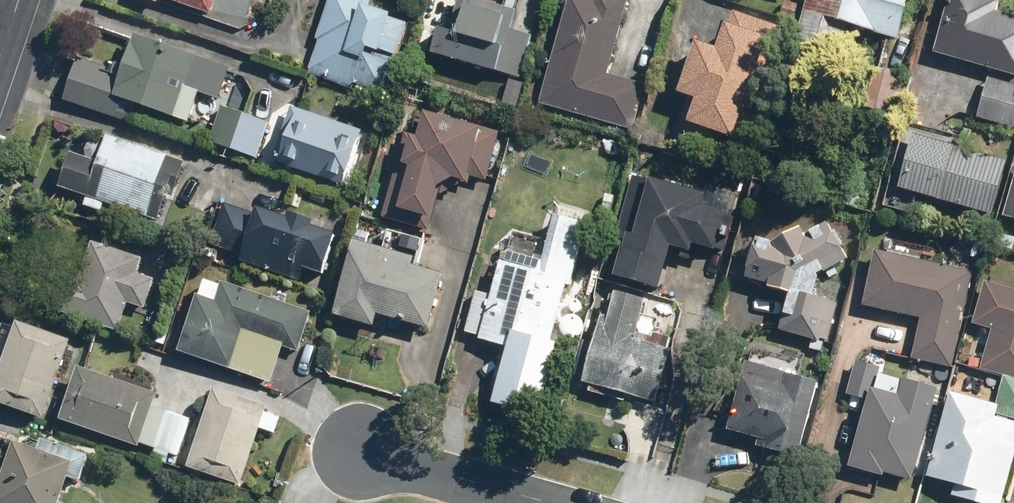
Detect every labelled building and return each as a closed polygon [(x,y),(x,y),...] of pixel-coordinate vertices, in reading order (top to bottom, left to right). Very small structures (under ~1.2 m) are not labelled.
[(213,16),(218,0),(168,0),(213,16)] [(367,0),(331,0),(317,40),(320,41),(309,71),(357,88),(358,85),(386,94),(411,24),(394,18),(395,15),(372,7),(373,2),(367,0)] [(476,0),(460,0),(451,32),(441,29),(434,54),(501,74),(519,12),(476,0)] [(542,103),(636,129),(648,85),(611,75),(632,1),(628,0),(596,0),(596,1),(594,0),(571,0),(542,103)] [(901,41),(911,0),(810,0),(800,41),(843,52),(849,28),(901,41)] [(999,12),(1002,0),(1000,0),(951,0),(935,53),(1013,76),(1013,16),(999,12)] [(782,28),(736,12),(731,24),(729,23),(720,49),(700,42),(682,95),(689,97),(677,132),(720,147),(723,135),(743,142),(782,28)] [(131,123),(137,105),(191,124),(201,94),(219,101),(231,68),(137,36),(126,68),(114,65),(112,69),(80,58),(65,100),(131,123)] [(268,121),(220,104),(207,140),(255,157),(268,121)] [(362,132),(293,107),(273,164),(342,188),(362,132)] [(406,133),(384,218),(433,232),(443,194),(489,181),(502,132),(427,113),(421,137),(406,133)] [(75,153),(62,187),(160,221),(170,192),(176,194),(187,162),(109,135),(100,162),(75,153)] [(1009,162),(916,136),(901,189),(994,216),(1009,162)] [(711,194),(632,175),(607,277),(663,291),(674,248),(695,253),(697,247),(720,253),(729,213),(707,207),(711,194)] [(1013,220),(1013,178),(1003,217),(1013,220)] [(317,222),(292,213),(290,219),(260,209),(258,215),(226,204),(211,246),(242,257),(240,262),(302,284),(307,269),(326,276),(340,237),(315,228),(317,222)] [(494,405),(540,418),(596,228),(559,217),(545,262),(510,252),(507,262),(504,261),(481,341),(510,350),(494,405)] [(820,296),(817,295),(822,279),(821,276),(850,261),(843,248),(847,247),(839,233),(836,234),(830,224),(807,236),(803,228),(775,243),(759,239),(747,277),(771,285),(770,288),(791,295),(781,331),(829,344),(839,304),(819,298),(820,296)] [(358,242),(337,317),(378,329),(381,316),(431,330),(447,275),(416,266),(418,258),(358,242)] [(155,279),(139,274),(144,259),(95,243),(82,282),(67,278),(57,311),(120,332),(130,303),(146,308),(155,279)] [(954,368),(974,272),(877,252),(865,308),(921,320),(912,360),(954,368)] [(200,294),(179,352),(273,385),(286,350),(299,355),(314,313),(225,282),(224,286),(207,280),(202,295),(200,294)] [(987,282),(974,325),(993,330),(981,369),(1013,379),(1013,290),(987,282)] [(21,322),(0,381),(0,404),(45,420),(73,340),(21,322)] [(626,402),(628,394),(658,403),(673,351),(669,350),(672,338),(655,334),(652,345),(602,331),(587,383),(593,385),(591,393),(626,402)] [(801,457),(820,383),(747,364),(729,431),(760,439),(758,446),(801,457)] [(78,367),(60,420),(139,448),(158,394),(78,367)] [(914,482),(941,388),(906,379),(906,381),(881,375),(877,389),(874,388),(852,468),(886,478),(887,475),(914,482)] [(269,406),(215,389),(190,468),(244,485),(269,406)] [(952,393),(929,478),(957,485),(954,497),(975,502),(1005,502),(1013,470),(1013,423),(998,418),(1002,406),(952,393)] [(0,491),(0,502),(61,502),(70,478),(81,482),(90,457),(45,440),(44,443),(27,437),(25,445),(18,442),(0,491)]
